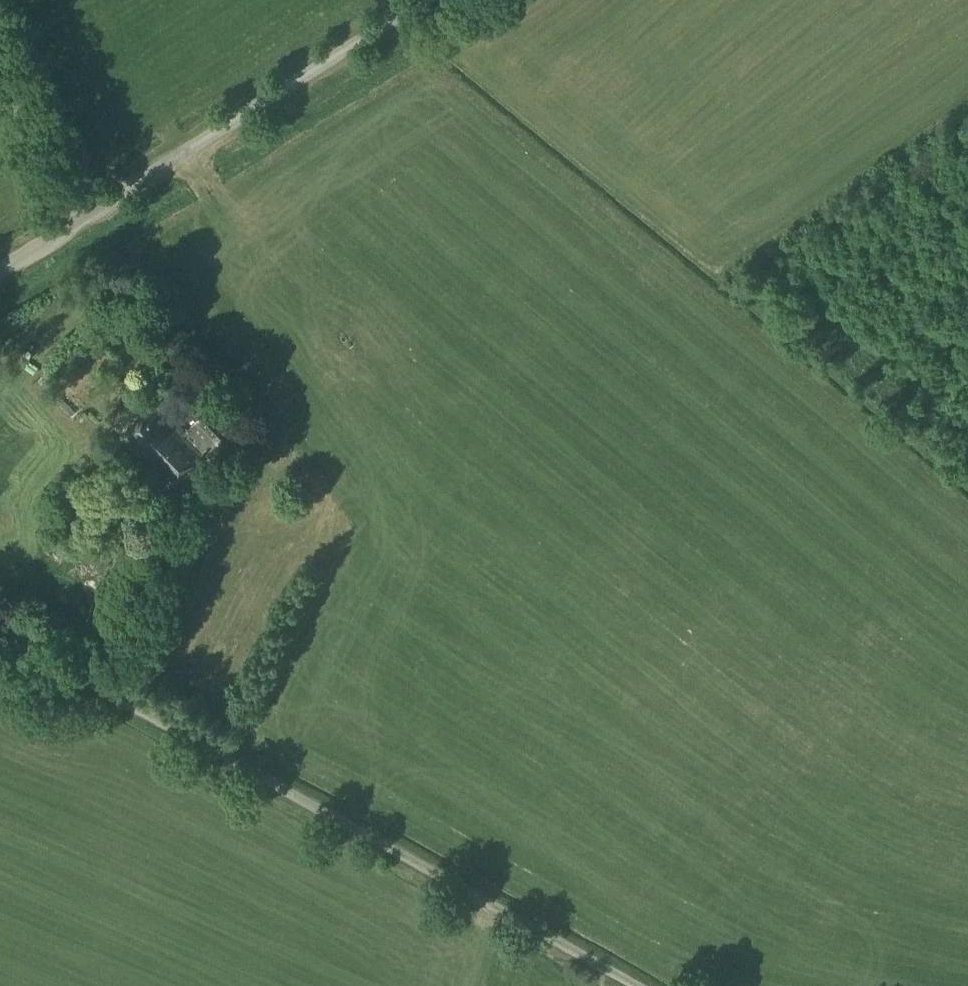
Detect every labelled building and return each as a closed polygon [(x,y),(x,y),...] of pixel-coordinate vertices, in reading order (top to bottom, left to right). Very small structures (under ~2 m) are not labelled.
[(258,436),(221,396),(216,401),(182,435),(152,405),(120,436),(168,486),(201,454),(201,455),(214,443),(233,463),(258,436)]
